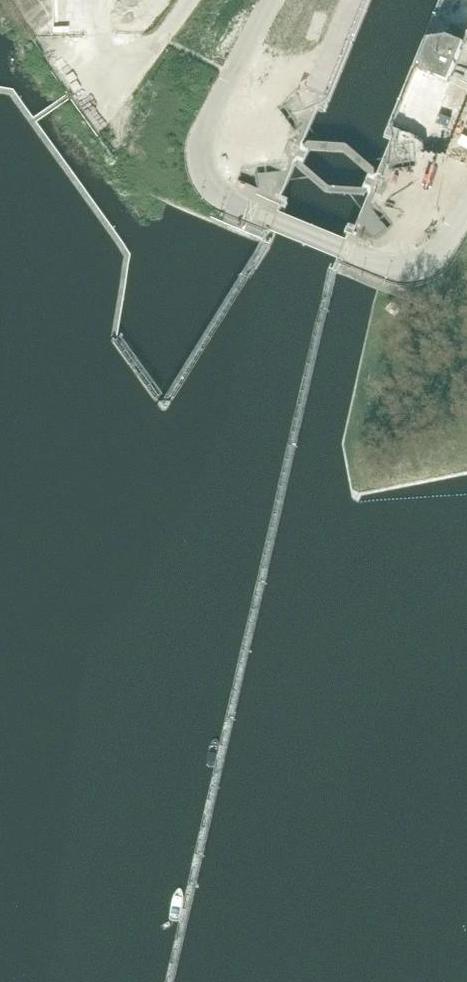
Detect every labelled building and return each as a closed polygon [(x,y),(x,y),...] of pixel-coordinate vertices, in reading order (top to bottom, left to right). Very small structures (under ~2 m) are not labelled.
[(451,76),(461,51),(444,43),(430,45),(425,58),(433,69),(451,76)]
